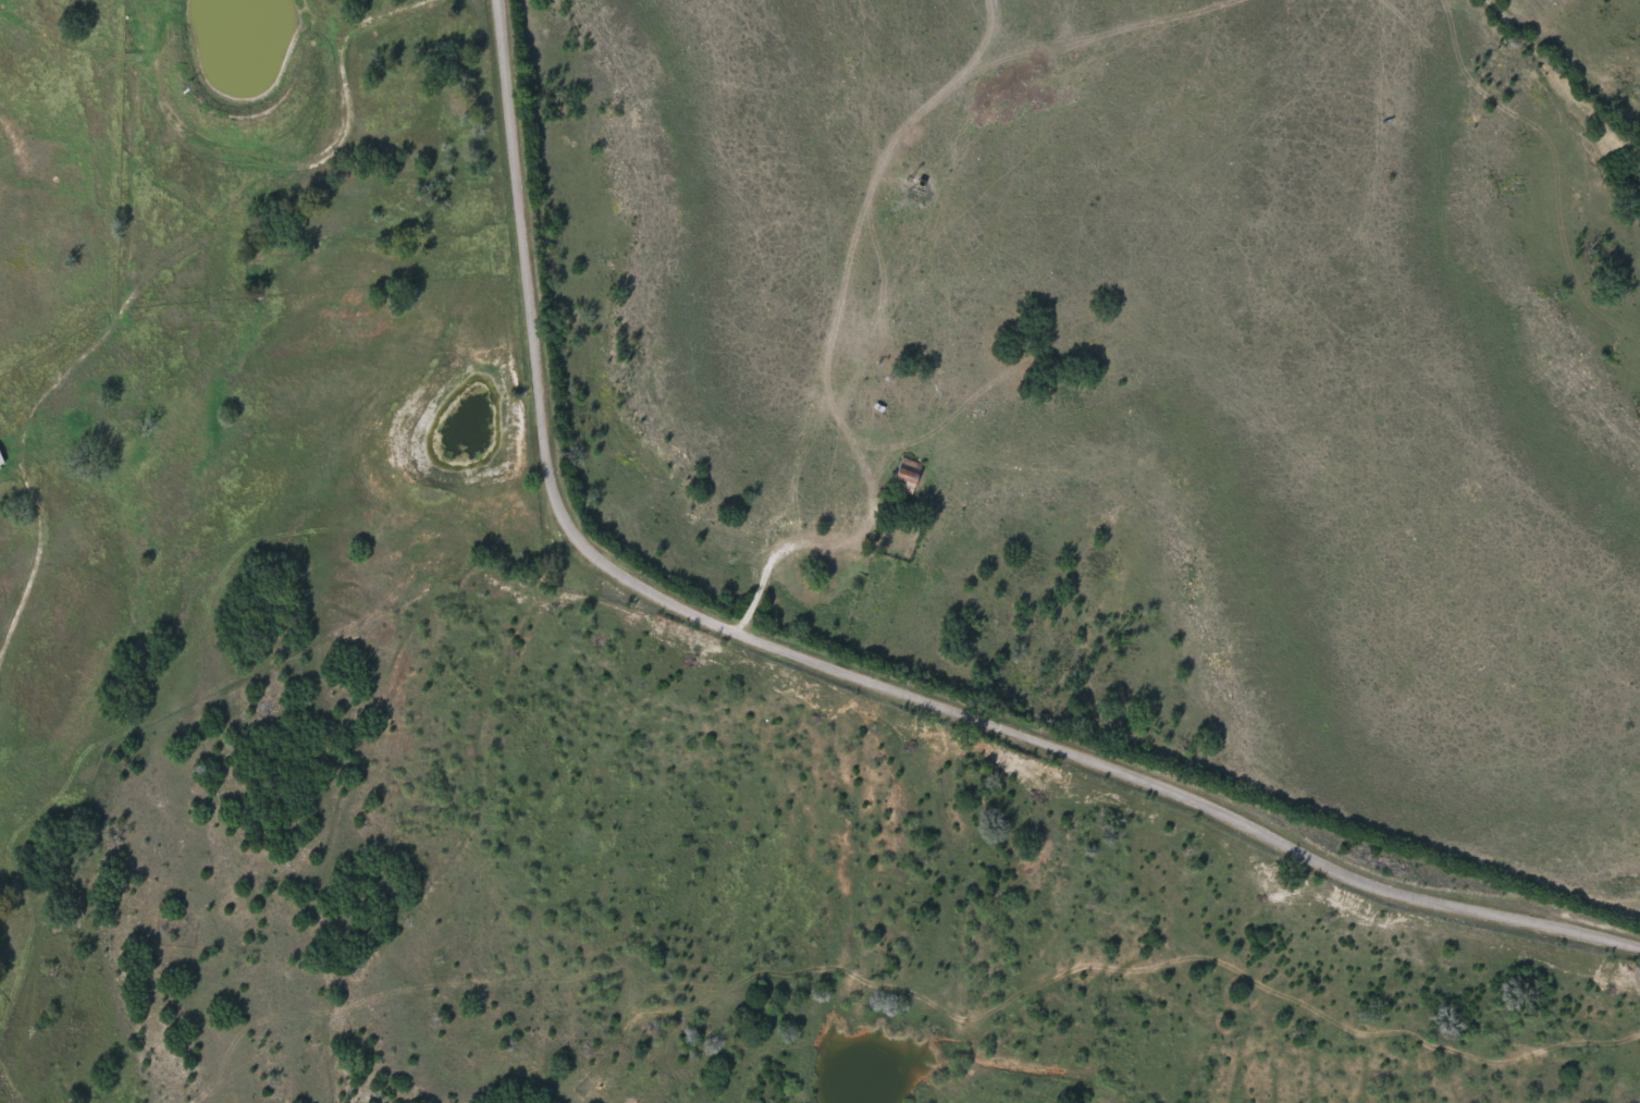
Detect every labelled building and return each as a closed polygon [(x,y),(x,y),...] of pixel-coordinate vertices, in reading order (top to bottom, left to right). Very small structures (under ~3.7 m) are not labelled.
[(921,473),(901,465),(894,485),(914,492),(921,473)]
